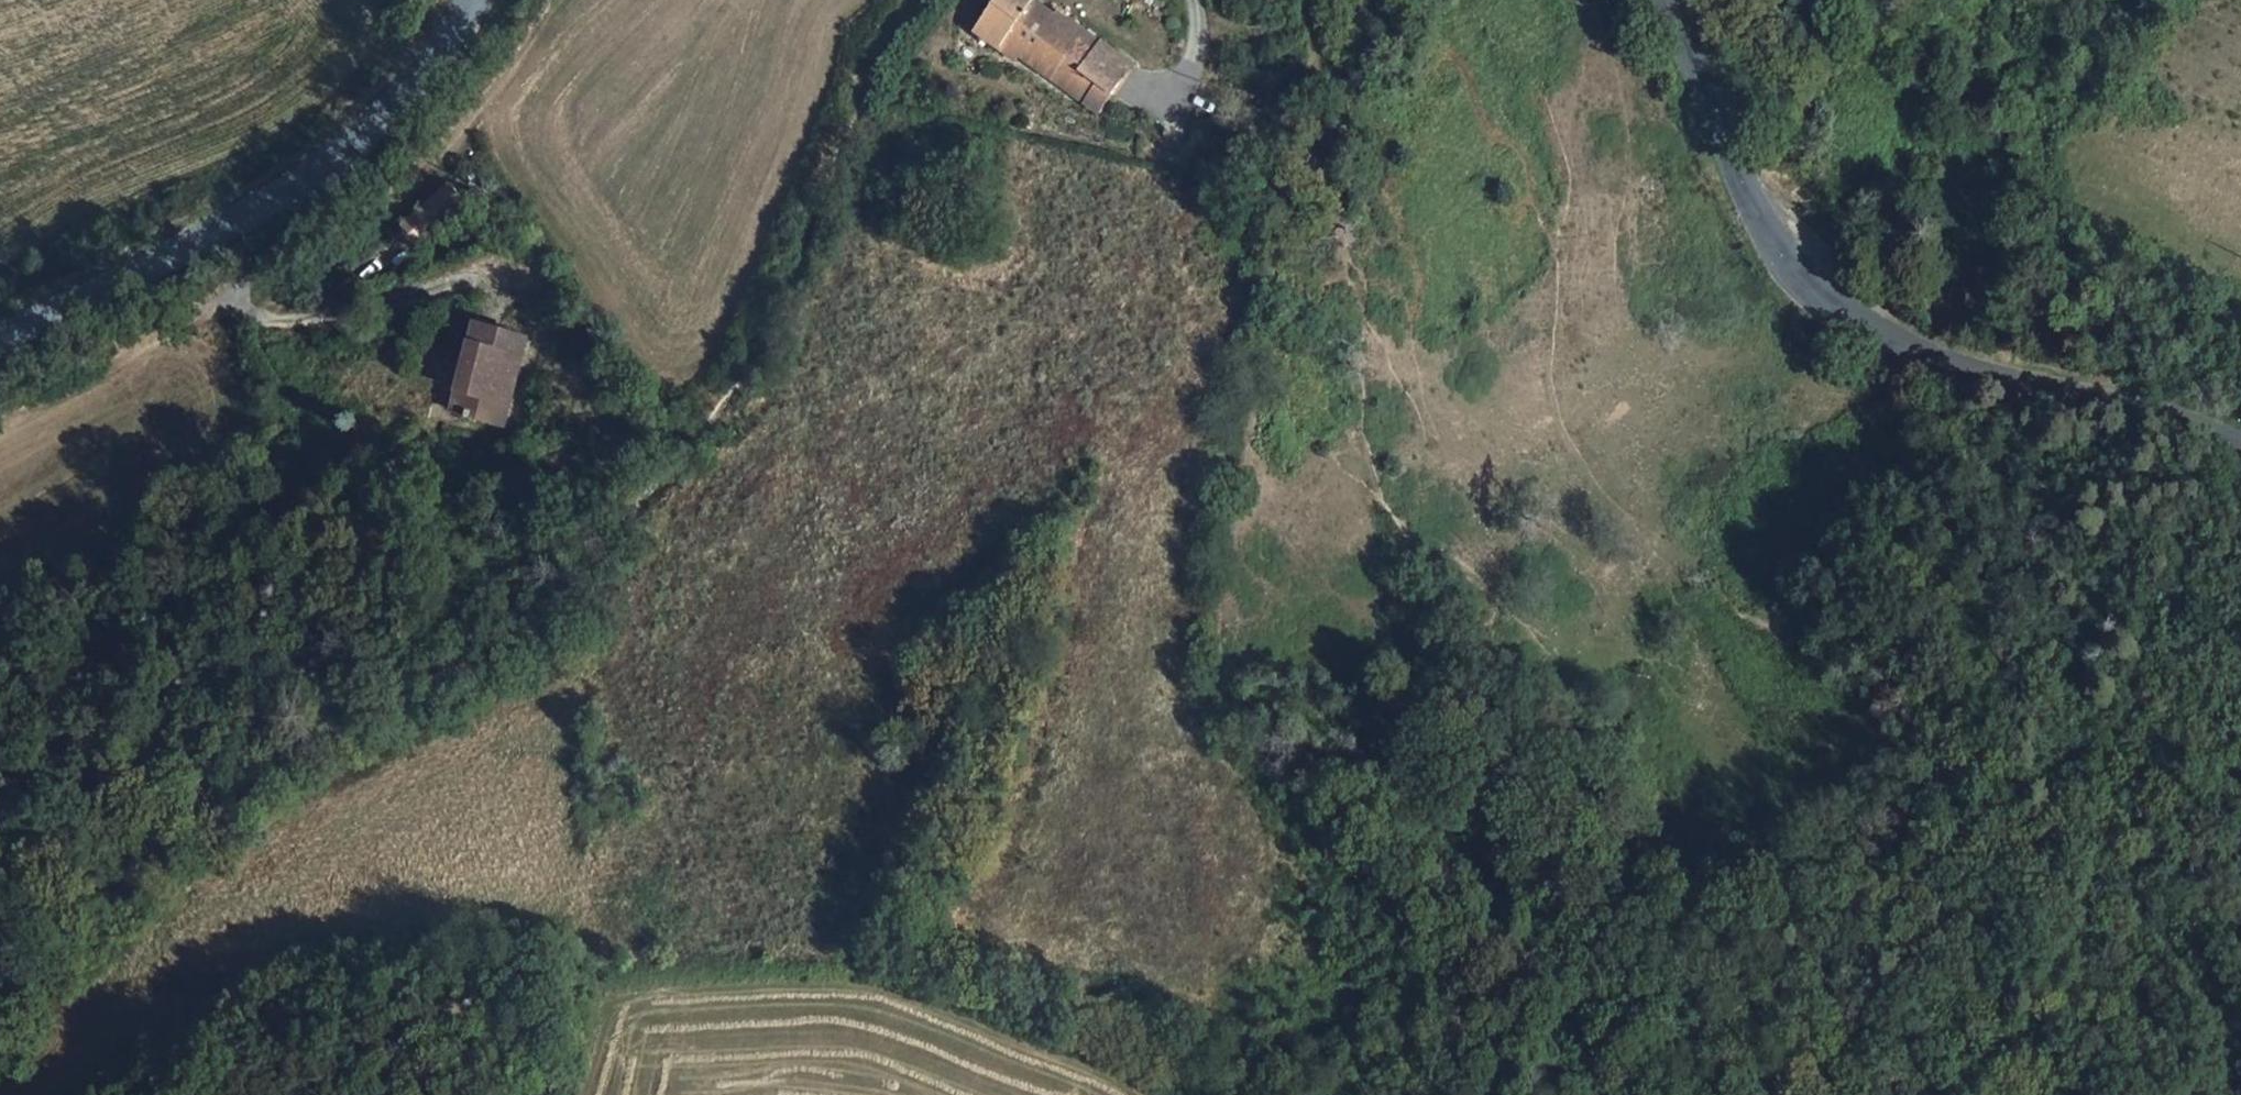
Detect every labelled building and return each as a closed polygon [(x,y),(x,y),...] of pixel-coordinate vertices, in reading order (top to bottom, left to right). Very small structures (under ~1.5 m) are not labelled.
[(1018,69),(1083,118),(1097,100),(1113,111),(1133,83),(1106,62),(1099,70),(1041,26),(1044,22),(1019,6),(997,38),(1025,61),(1018,69)] [(1047,18),(1044,22),(1041,26),(1099,70),(1106,62),(1047,18)] [(1018,69),(1025,61),(997,38),(990,48),(1018,69)] [(1099,130),(1113,111),(1097,100),(1083,118),(1099,130)] [(444,186),(409,215),(425,234),(459,205),(444,186)] [(491,422),(514,425),(520,361),(467,355),(464,402),(472,403),(468,446),(488,448),(491,422)] [(512,450),(514,425),(491,422),(488,448),(512,450)]
